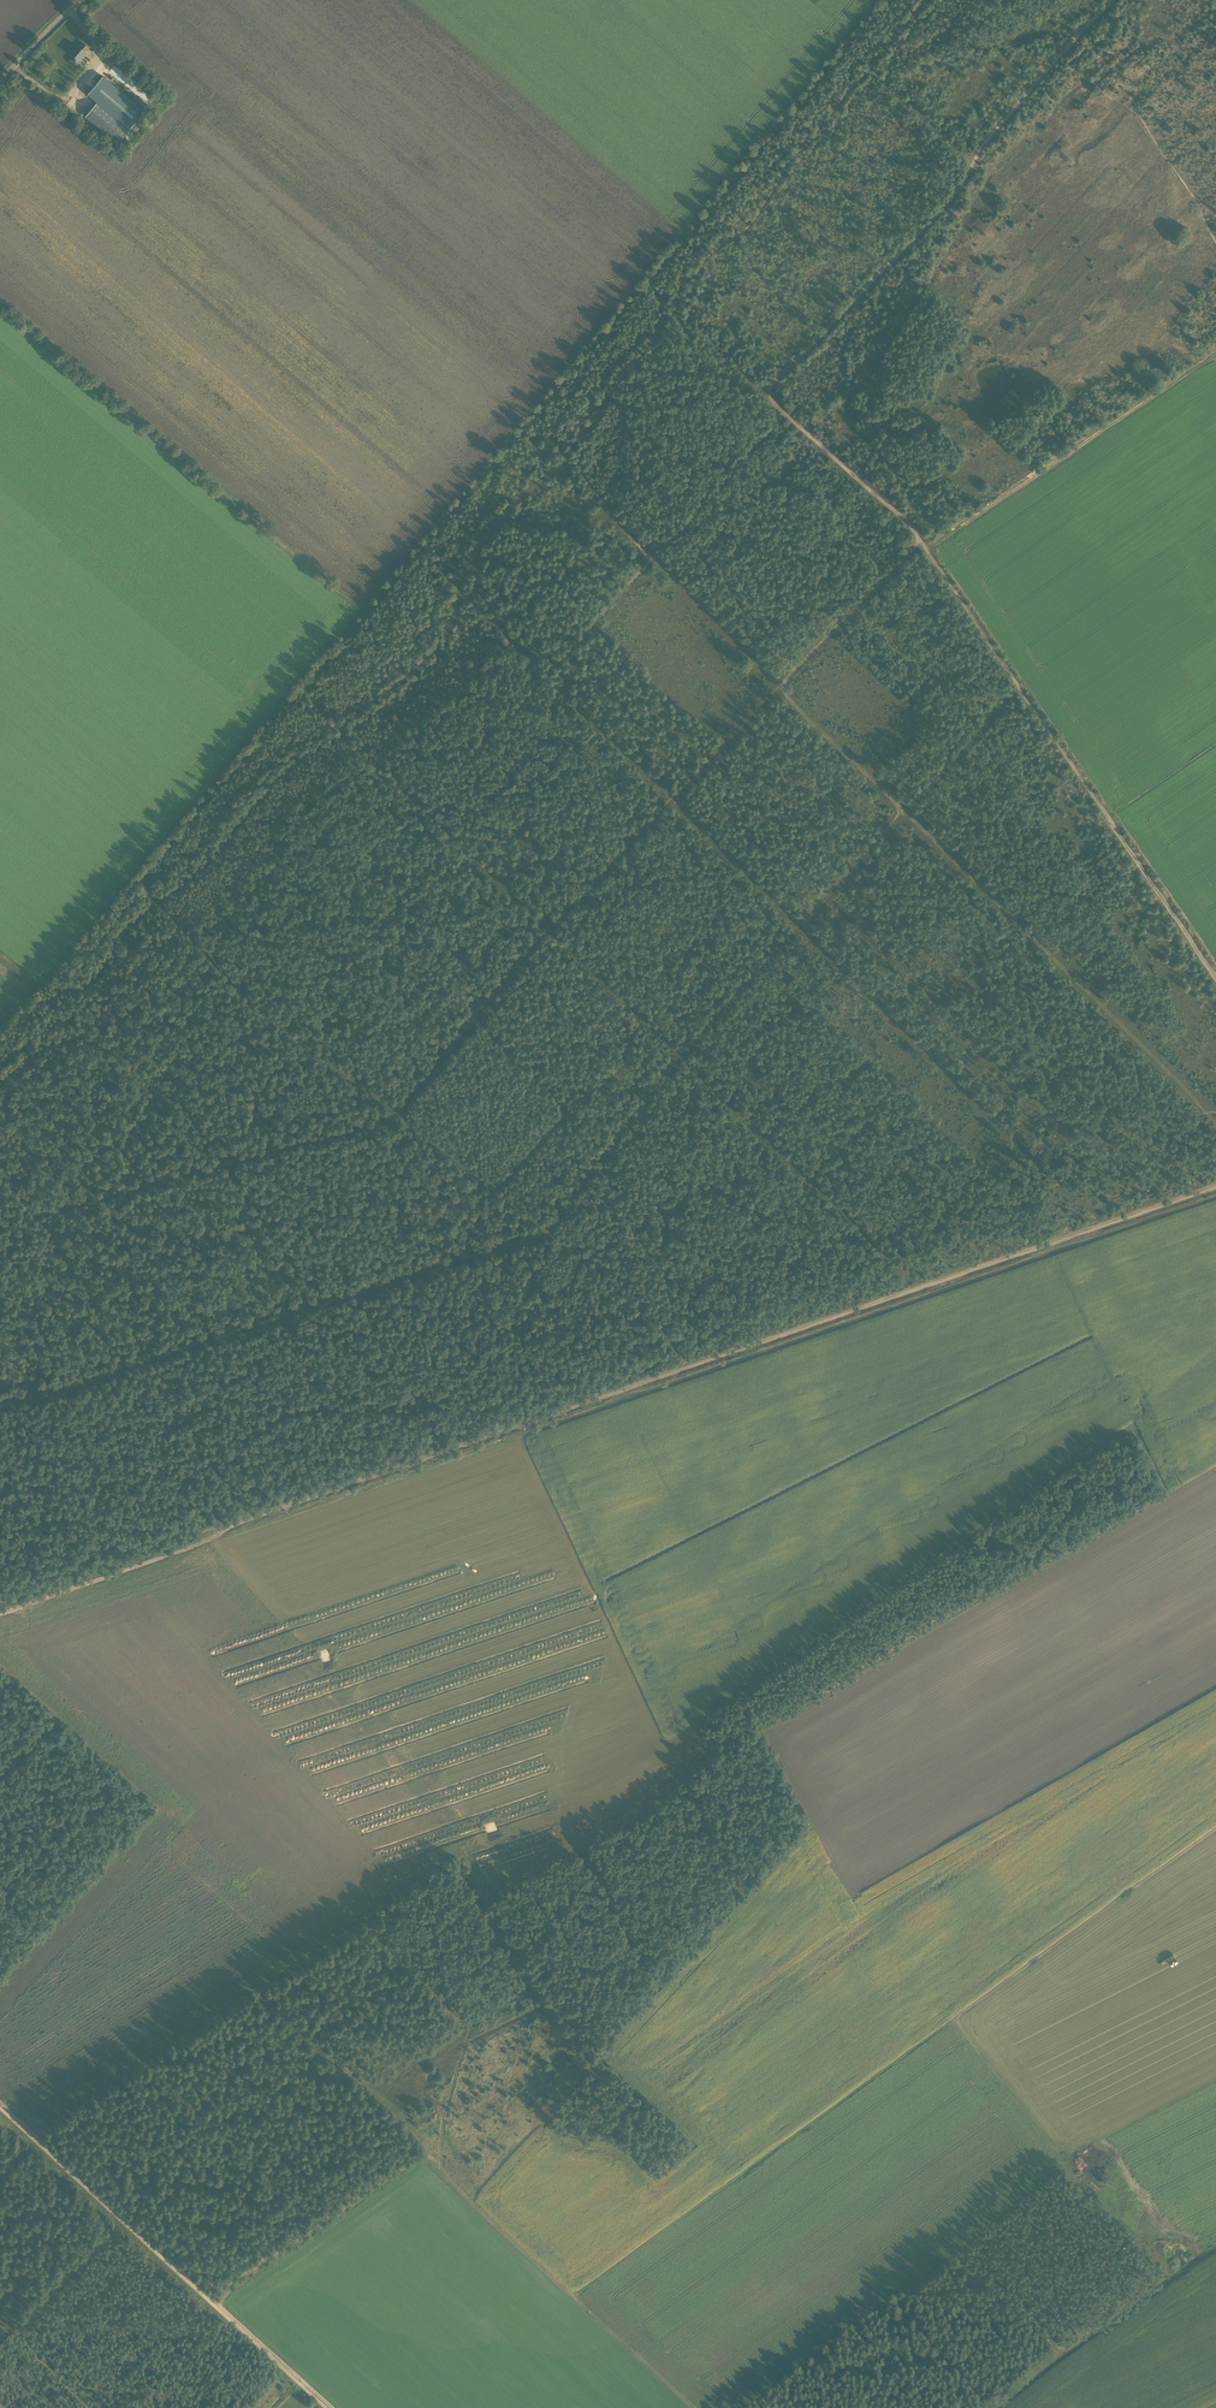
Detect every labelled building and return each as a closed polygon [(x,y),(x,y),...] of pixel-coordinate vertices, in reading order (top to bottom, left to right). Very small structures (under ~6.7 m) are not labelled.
[(70,60),(74,64),(76,65),(83,57),(82,55),(88,48),(83,43),(79,48),(78,47),(71,55),(73,56),(70,60)] [(102,76),(87,94),(97,103),(129,130),(144,111),(102,76)] [(129,130),(97,103),(85,117),(117,144),(129,130)]
